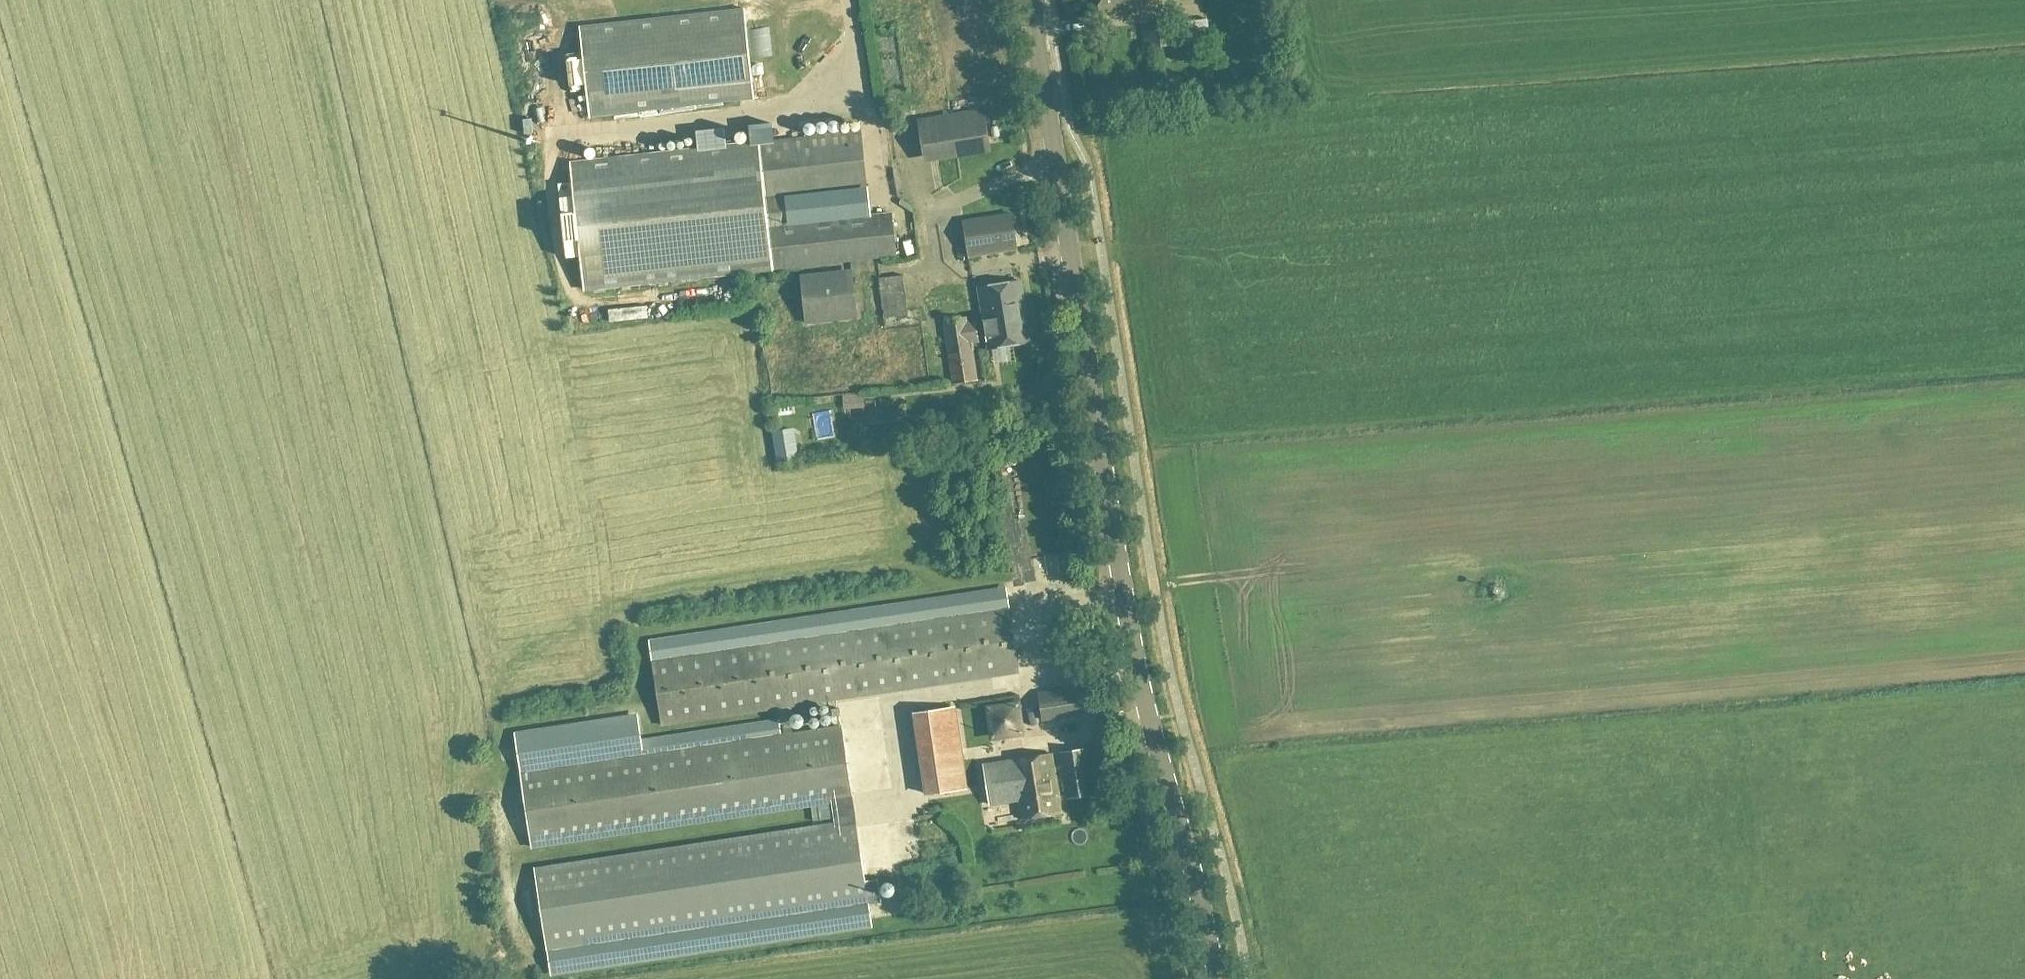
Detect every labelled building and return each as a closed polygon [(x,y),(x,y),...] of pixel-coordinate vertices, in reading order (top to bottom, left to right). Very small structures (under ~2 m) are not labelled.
[(571,93),(586,91),(589,117),(754,99),(744,9),(579,27),(582,52),(566,54),(571,93)] [(1207,21),(1171,25),(1142,27),(1144,49),(1173,47),(1209,42),(1207,21)] [(923,153),(988,143),(982,108),(917,118),(923,153)] [(607,130),(639,129),(638,115),(606,116),(607,130)] [(749,135),(775,134),(774,116),(749,118),(749,135)] [(573,182),(558,184),(566,258),(582,256),(586,291),(773,269),(895,254),(890,213),(869,215),(789,225),(785,196),(866,187),(859,130),(840,133),(839,124),(813,126),(814,136),(758,142),(758,141),(571,163),(573,182)] [(866,187),(785,196),(789,225),(869,215),(866,187)] [(1015,249),(1008,214),(963,220),(969,256),(1015,249)] [(856,315),(855,305),(851,273),(801,278),(806,321),(856,315)] [(877,278),(880,311),(881,318),(908,315),(903,275),(877,278)] [(1028,327),(1020,282),(978,289),(987,342),(988,342),(988,347),(1030,340),(1029,337),(1033,335),(1031,327),(1028,327)] [(987,342),(978,289),(977,289),(981,319),(968,321),(968,317),(941,321),(951,385),(977,382),(972,344),(987,342)] [(771,432),(777,464),(799,460),(793,428),(771,432)] [(853,441),(843,443),(845,450),(855,448),(853,441)] [(1048,490),(1056,505),(1067,499),(1059,484),(1048,490)] [(1065,539),(1071,539),(1069,514),(1063,514),(1065,539)] [(1017,673),(1008,609),(1005,590),(649,643),(662,726),(1017,673)] [(1078,686),(1038,693),(1043,721),(1082,714),(1078,686)] [(971,702),(978,735),(992,732),(991,731),(1028,722),(1022,697),(983,706),(982,699),(971,702)] [(954,704),(915,710),(927,792),(966,786),(954,704)] [(841,727),(781,736),(779,723),(641,743),(637,718),(515,736),(521,775),(532,850),(810,808),(812,822),(832,819),(833,823),(535,869),(550,974),(871,926),(868,902),(881,900),(878,880),(864,882),(841,727)] [(1092,738),(1085,751),(1086,754),(1097,760),(1105,745),(1092,738)] [(1085,748),(1059,753),(1066,798),(1092,794),(1086,754),(1085,751),(1085,748)] [(1019,821),(1061,815),(1052,754),(1010,760),(1010,761),(983,765),(989,805),(991,804),(989,791),(1014,787),(1019,821)]
